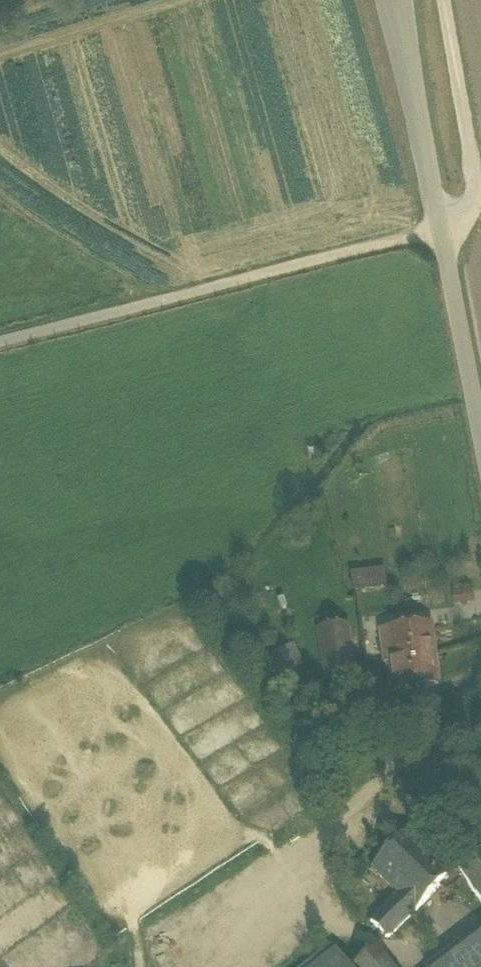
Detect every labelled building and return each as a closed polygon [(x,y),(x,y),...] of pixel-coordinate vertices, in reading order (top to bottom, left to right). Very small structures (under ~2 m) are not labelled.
[(351,572),(353,589),(386,586),(384,568),(351,572)] [(379,631),(383,663),(435,655),(431,625),(379,631)] [(320,632),(327,675),(353,671),(346,628),(320,632)] [(438,684),(435,655),(383,663),(384,664),(389,663),(393,690),(438,684)] [(371,868),(398,894),(434,857),(409,831),(371,868)] [(480,902),(480,854),(459,871),(460,873),(480,902)] [(385,937),(387,938),(389,938),(390,937),(453,871),(454,870),(446,867),(443,866),(434,857),(398,894),(370,922),(385,937)] [(437,966),(480,966),(480,934),(437,966)] [(336,950),(336,951),(331,945),(303,966),(350,966),(336,950)] [(378,948),(355,966),(392,966),(378,948)]
